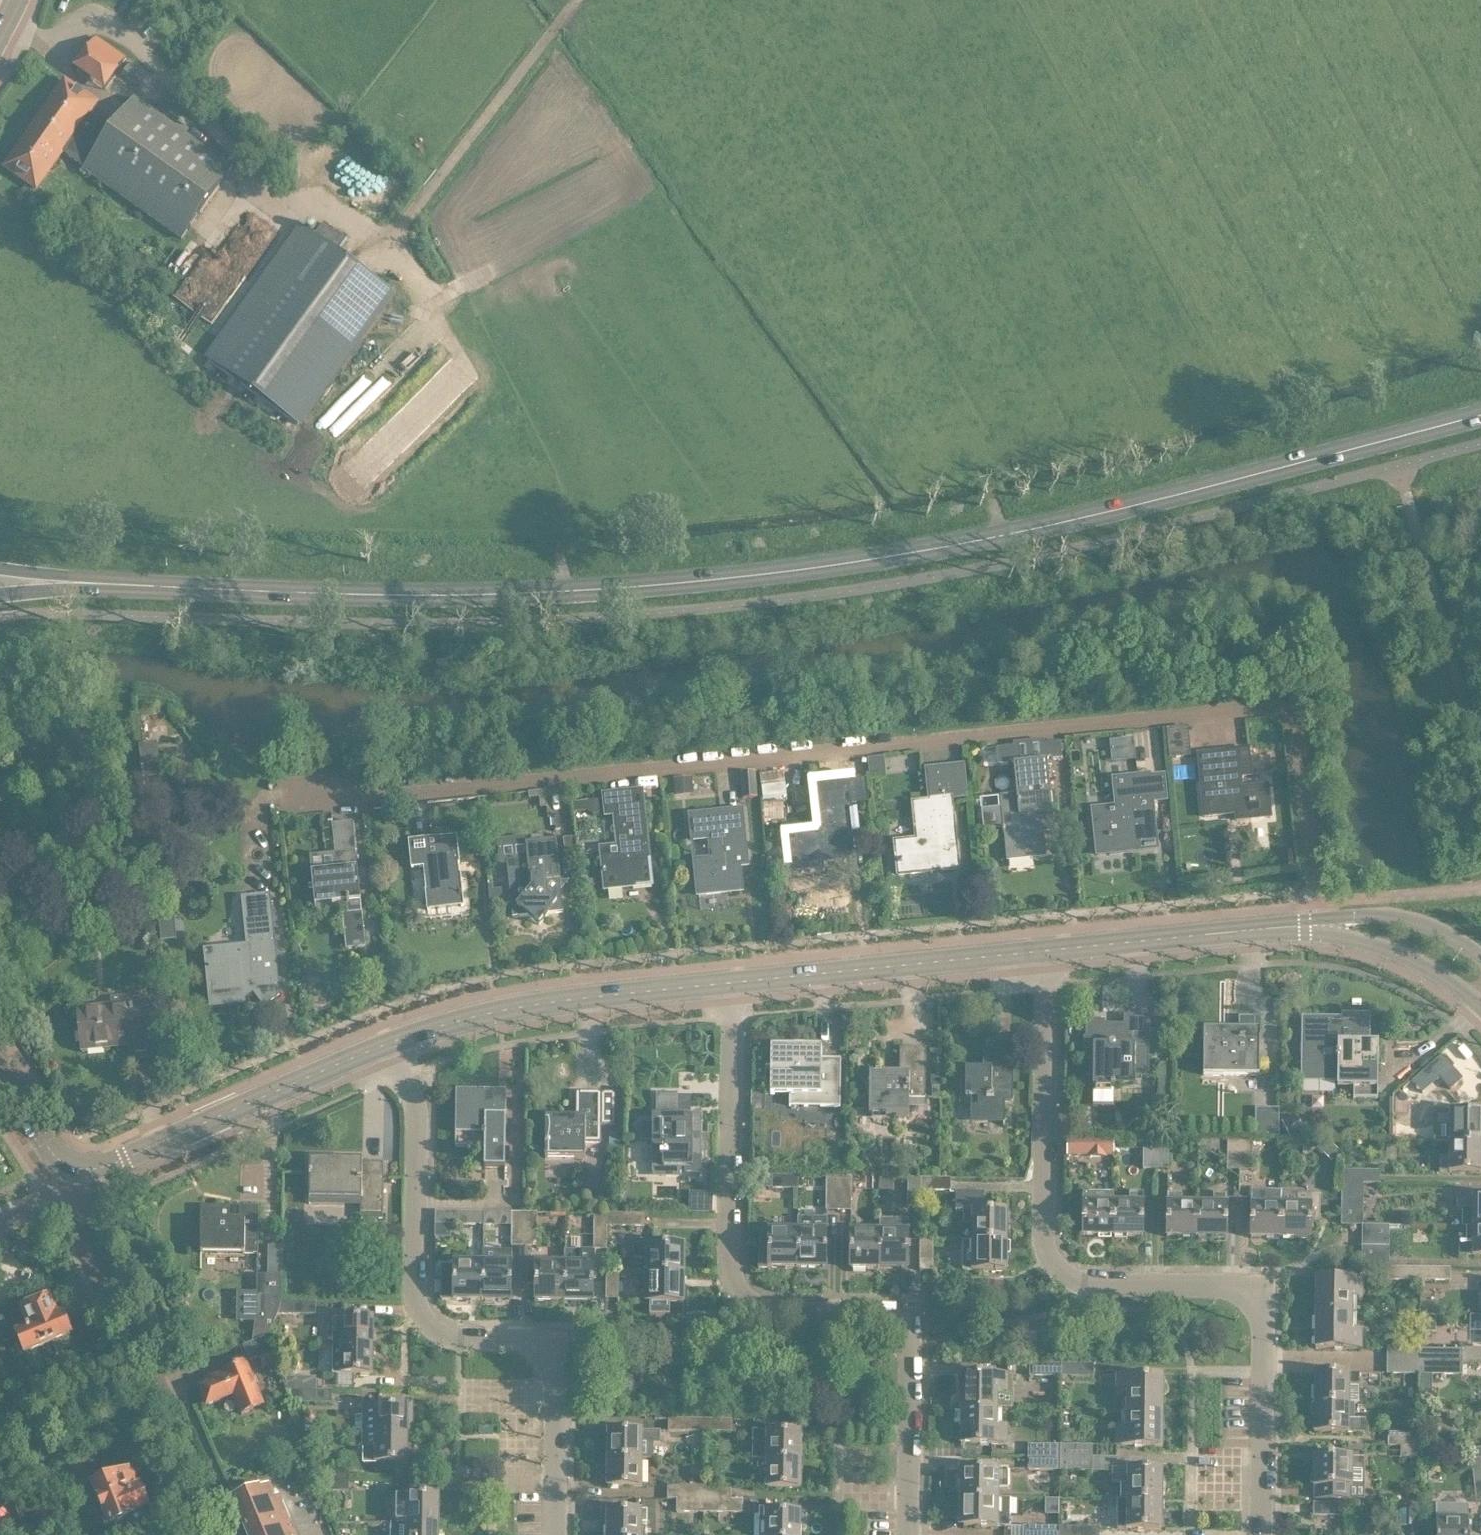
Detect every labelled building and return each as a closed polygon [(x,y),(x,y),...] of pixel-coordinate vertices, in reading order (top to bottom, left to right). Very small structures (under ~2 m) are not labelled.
[(116,71),(85,49),(73,67),(104,89),(116,71)] [(136,87),(146,74),(129,62),(120,75),(136,87)] [(63,82),(3,167),(34,189),(60,152),(83,169),(81,171),(180,241),(232,168),(132,98),(110,129),(89,115),(96,105),(63,82)] [(298,233),(257,290),(219,343),(206,361),(296,425),(391,293),(349,263),(336,253),(345,240),(322,223),(312,236),(302,228),(298,233)] [(1189,756),(1185,726),(1166,728),(1169,758),(1189,756)] [(1111,761),(1135,759),(1133,738),(1109,740),(1111,761)] [(1059,742),(1044,743),(1045,753),(1050,753),(1050,759),(1052,760),(1061,759),(1061,758),(1059,742)] [(156,745),(137,746),(140,777),(159,776),(156,745)] [(1012,747),(996,748),(997,765),(998,765),(1006,764),(1009,760),(1008,757),(1013,757),(1012,747)] [(1235,821),(1268,818),(1265,787),(1240,789),(1239,779),(1250,778),(1247,750),(1236,751),(1196,755),(1202,818),(1234,814),(1235,821)] [(868,774),(883,772),(881,755),(866,757),(868,774)] [(1015,795),(998,796),(999,807),(1001,828),(1003,844),(1005,844),(1006,860),(1043,856),(1041,840),(1043,840),(1042,833),(1041,824),(1038,824),(1037,814),(1051,813),(1046,760),(1012,763),(1015,795)] [(919,840),(893,842),(896,876),(957,870),(951,800),(954,799),(951,768),(929,770),(924,770),(927,802),(915,803),(919,840)] [(741,799),(755,798),(753,773),(739,774),(741,799)] [(1115,805),(1092,808),(1093,824),(1096,854),(1130,851),(1129,842),(1155,840),(1149,775),(1113,778),(1115,805)] [(692,795),(690,777),(671,779),(673,796),(692,795)] [(818,832),(785,835),(788,865),(822,862),(821,853),(852,850),(847,779),(812,782),(818,832)] [(615,848),(599,850),(603,891),(633,888),(650,887),(647,859),(640,789),(602,793),(604,817),(612,816),(615,845),(615,848)] [(598,800),(582,802),(583,810),(588,810),(592,813),(599,812),(598,800)] [(741,811),(689,816),(691,840),(706,839),(707,856),(693,857),(697,895),(742,891),(740,871),(739,866),(747,865),(741,811)] [(335,871),(310,873),(314,908),(340,905),(344,952),(364,950),(356,869),(355,870),(354,853),(351,824),(330,826),(333,851),(333,854),(335,871)] [(456,839),(408,843),(411,871),(425,869),(428,892),(425,893),(427,912),(463,909),(456,839)] [(562,911),(555,843),(525,846),(527,860),(506,862),(511,915),(527,914),(538,926),(546,912),(562,911)] [(204,952),(210,1008),(242,1005),(241,998),(251,991),(262,1006),(277,996),(277,987),(276,987),(267,899),(242,902),(247,948),(204,952)] [(118,930),(129,922),(120,910),(110,918),(118,930)] [(159,948),(160,958),(171,957),(170,947),(159,948)] [(127,1048),(127,1060),(151,1058),(146,1006),(130,1008),(130,1000),(109,1002),(109,1009),(75,1012),(79,1052),(127,1048)] [(1339,1018),(1300,1018),(1299,1083),(1335,1084),(1335,1087),(1352,1087),(1351,1099),(1376,1099),(1376,1041),(1369,1041),(1369,1015),(1339,1015),(1339,1018)] [(1094,1052),(1093,1088),(1135,1089),(1135,1068),(1148,1068),(1149,1017),(1125,1017),(1125,1026),(1105,1025),(1105,1021),(1086,1021),(1086,1052),(1094,1052)] [(1258,1031),(1253,1031),(1253,1019),(1238,1018),(1238,1030),(1203,1030),(1203,1075),(1258,1076),(1258,1031)] [(801,1107),(839,1107),(839,1059),(821,1059),(821,1047),(769,1046),(769,1056),(753,1056),(753,1081),(763,1081),(763,1066),(769,1066),(769,1094),(801,1095),(801,1107)] [(867,1074),(867,1116),(906,1116),(906,1101),(923,1101),(924,1050),(898,1050),(897,1076),(880,1075),(880,1073),(874,1073),(874,1075),(867,1074)] [(964,1098),(977,1098),(977,1120),(1001,1120),(1001,1102),(1010,1103),(1011,1056),(1011,1050),(991,1050),(991,1070),(982,1070),(965,1070),(964,1098)] [(1439,1056),(1428,1066),(1438,1077),(1449,1089),(1461,1079),(1439,1056)] [(1158,1116),(1170,1116),(1171,1062),(1158,1062),(1158,1116)] [(938,1100),(938,1085),(930,1085),(930,1099),(938,1100)] [(498,1117),(499,1092),(454,1092),(454,1149),(483,1150),(483,1168),(504,1168),(504,1117),(498,1117)] [(655,1124),(639,1124),(639,1142),(651,1142),(651,1174),(681,1174),(681,1158),(684,1158),(684,1171),(684,1172),(684,1173),(685,1173),(686,1174),(687,1174),(699,1174),(699,1178),(700,1178),(700,1165),(715,1165),(715,1127),(707,1127),(707,1135),(701,1135),(701,1115),(701,1114),(688,1114),(688,1110),(688,1109),(687,1109),(686,1108),(685,1107),(686,1099),(685,1099),(685,1100),(677,1100),(677,1093),(676,1093),(676,1094),(657,1094),(657,1093),(656,1093),(656,1124),(655,1124)] [(613,1095),(601,1095),(576,1094),(575,1119),(545,1119),(544,1160),(583,1160),(583,1143),(600,1144),(600,1125),(613,1126),(613,1095)] [(1277,1141),(1277,1140),(1277,1109),(1253,1109),(1253,1140),(1277,1141)] [(1439,1126),(1441,1126),(1449,1126),(1449,1143),(1480,1143),(1480,1113),(1439,1112),(1439,1126)] [(1280,1121),(1288,1138),(1302,1131),(1294,1115),(1280,1121)] [(619,1143),(619,1130),(608,1130),(608,1143),(619,1143)] [(1112,1156),(1113,1139),(1067,1138),(1066,1155),(1087,1155),(1087,1156),(1104,1157),(1104,1155),(1112,1156)] [(1156,1170),(1156,1139),(1141,1139),(1141,1170),(1156,1170)] [(1167,1139),(1156,1139),(1156,1170),(1167,1170),(1167,1139)] [(1239,1171),(1239,1140),(1225,1140),(1225,1170),(1239,1171)] [(1251,1140),(1239,1140),(1239,1171),(1251,1171),(1251,1140)] [(1438,1173),(1480,1173),(1480,1143),(1449,1143),(1448,1158),(1438,1158),(1438,1173)] [(1321,1154),(1330,1163),(1339,1154),(1330,1145),(1321,1154)] [(308,1198),(308,1203),(360,1204),(360,1215),(382,1216),(383,1165),(362,1165),(362,1160),(309,1159),(308,1198)] [(924,1169),(924,1178),(937,1178),(937,1169),(924,1169)] [(1340,1184),(1362,1184),(1378,1184),(1378,1171),(1340,1170),(1340,1184)] [(770,1189),(797,1189),(797,1176),(770,1176),(770,1189)] [(838,1211),(838,1177),(825,1176),(824,1211),(838,1211)] [(850,1177),(838,1177),(838,1211),(850,1211),(850,1177)] [(919,1178),(906,1178),(906,1208),(919,1208),(919,1191),(919,1178)] [(924,1178),(919,1178),(919,1191),(949,1191),(949,1178),(937,1178),(924,1178)] [(630,1195),(630,1181),(621,1181),(620,1195),(629,1195),(630,1195)] [(1339,1225),(1361,1225),(1362,1184),(1340,1184),(1339,1225)] [(1251,1239),(1280,1239),(1281,1191),(1252,1190),(1251,1239)] [(1280,1239),(1310,1239),(1310,1222),(1318,1223),(1318,1195),(1296,1195),(1296,1191),(1281,1191),(1280,1239)] [(972,1242),(1006,1242),(1006,1212),(982,1212),(982,1193),(954,1193),(954,1212),(962,1212),(962,1226),(972,1226),(972,1242)] [(1083,1237),(1113,1238),(1113,1204),(1111,1204),(1111,1194),(1083,1193),(1083,1237)] [(688,1194),(687,1210),(708,1211),(708,1195),(688,1194)] [(1129,1204),(1113,1204),(1113,1238),(1143,1238),(1143,1194),(1129,1194),(1129,1204)] [(1167,1194),(1167,1238),(1197,1238),(1197,1203),(1181,1202),(1181,1194),(1167,1194)] [(1197,1203),(1197,1238),(1226,1238),(1226,1194),(1212,1194),(1212,1203),(1197,1203)] [(1472,1227),(1471,1228),(1480,1228),(1480,1198),(1456,1198),(1456,1211),(1472,1211),(1472,1227)] [(199,1209),(199,1255),(257,1256),(257,1209),(199,1209)] [(450,1225),(456,1225),(482,1225),(482,1212),(435,1212),(434,1224),(434,1225),(450,1225)] [(523,1247),(524,1213),(510,1213),(510,1247),(523,1247)] [(536,1213),(524,1213),(523,1247),(535,1247),(536,1213)] [(605,1250),(605,1227),(606,1214),(592,1214),(592,1250),(605,1250)] [(643,1214),(606,1214),(605,1227),(643,1227),(643,1214)] [(796,1225),(796,1231),(796,1265),(824,1265),(825,1219),(811,1218),(811,1225),(796,1225)] [(879,1232),(878,1266),(906,1267),(907,1220),(893,1220),(879,1220),(879,1232)] [(450,1225),(434,1225),(434,1224),(434,1237),(450,1237),(450,1225)] [(1361,1243),(1388,1243),(1388,1226),(1361,1225),(1361,1243)] [(1457,1257),(1480,1257),(1480,1228),(1471,1228),(1472,1227),(1465,1227),(1465,1243),(1458,1242),(1457,1257)] [(796,1270),(796,1265),(796,1231),(793,1231),(793,1234),(767,1234),(767,1254),(757,1254),(756,1269),(796,1270)] [(850,1235),(849,1269),(878,1270),(878,1266),(879,1232),(876,1232),(876,1235),(850,1235)] [(919,1241),(919,1271),(932,1271),(932,1241),(919,1241)] [(1006,1242),(972,1242),(965,1242),(965,1258),(962,1258),(962,1272),(1005,1272),(1006,1242)] [(1387,1268),(1388,1243),(1361,1243),(1361,1267),(1386,1268),(1387,1268)] [(645,1273),(679,1273),(680,1245),(634,1244),(634,1258),(645,1258),(645,1273)] [(510,1299),(511,1252),(483,1251),(483,1263),(482,1299),(510,1299)] [(564,1265),(563,1300),(592,1300),(593,1252),(581,1252),(564,1252),(564,1265)] [(479,1263),(479,1268),(440,1267),(439,1302),(482,1302),(482,1299),(483,1263),(479,1263)] [(535,1268),(534,1303),(563,1303),(563,1300),(564,1265),(560,1265),(560,1269),(535,1268)] [(1386,1281),(1419,1281),(1419,1268),(1387,1268),(1386,1268),(1386,1281)] [(1449,1268),(1419,1268),(1419,1281),(1449,1282),(1449,1268)] [(617,1300),(618,1273),(604,1273),(604,1300),(617,1300)] [(645,1273),(645,1276),(649,1276),(648,1316),(668,1316),(668,1304),(683,1304),(684,1273),(679,1273),(645,1273)] [(276,1315),(279,1301),(280,1298),(280,1276),(256,1275),(255,1339),(267,1334),(276,1315)] [(1313,1279),(1313,1314),(1349,1314),(1350,1297),(1360,1298),(1360,1279),(1313,1279)] [(180,1303),(191,1297),(185,1285),(173,1292),(180,1303)] [(1418,1292),(1417,1311),(1432,1311),(1433,1292),(1418,1292)] [(51,1343),(55,1353),(69,1347),(65,1337),(68,1336),(60,1318),(59,1318),(51,1299),(10,1315),(6,1306),(0,1308),(0,1334),(3,1341),(16,1336),(24,1355),(51,1343)] [(314,1302),(279,1301),(276,1315),(314,1315),(314,1302)] [(1349,1331),(1349,1314),(1313,1314),(1312,1349),(1359,1349),(1359,1331),(1349,1331)] [(1418,1332),(1433,1333),(1433,1315),(1418,1315),(1418,1332)] [(331,1348),(373,1348),(373,1320),(332,1320),(331,1348)] [(264,1337),(241,1346),(248,1362),(258,1358),(262,1368),(275,1363),(264,1337)] [(372,1376),(373,1348),(331,1348),(331,1376),(372,1376)] [(1385,1362),(1417,1362),(1417,1349),(1385,1349),(1385,1362)] [(1461,1350),(1417,1349),(1417,1362),(1461,1363),(1461,1350)] [(1417,1375),(1417,1362),(1385,1362),(1385,1375),(1417,1375)] [(1417,1362),(1417,1375),(1461,1376),(1461,1363),(1417,1362)] [(1027,1377),(1059,1377),(1059,1364),(1028,1364),(1027,1377)] [(1060,1364),(1059,1364),(1059,1377),(1092,1377),(1092,1365),(1060,1364)] [(205,1382),(207,1386),(198,1389),(205,1406),(232,1395),(241,1416),(261,1408),(244,1365),(224,1373),(224,1374),(205,1382)] [(1357,1404),(1357,1374),(1312,1373),(1312,1403),(1347,1404),(1353,1404),(1357,1404)] [(959,1375),(958,1410),(995,1411),(1012,1411),(1012,1376),(1005,1376),(987,1375),(959,1375)] [(1114,1377),(1114,1396),(1125,1396),(1124,1412),(1160,1413),(1160,1377),(1114,1377)] [(1347,1404),(1312,1403),(1312,1433),(1364,1434),(1364,1420),(1353,1420),(1353,1404),(1347,1404)] [(353,1417),(353,1435),(361,1435),(410,1436),(410,1404),(385,1404),(385,1409),(362,1408),(362,1417),(353,1417)] [(958,1410),(958,1445),(1004,1446),(1004,1427),(994,1427),(995,1411),(958,1410)] [(1159,1448),(1160,1413),(1124,1412),(1124,1430),(1113,1429),(1113,1448),(1159,1448)] [(667,1432),(704,1432),(705,1419),(667,1419),(667,1432)] [(705,1419),(704,1432),(730,1433),(730,1420),(705,1419)] [(9,1437),(4,1426),(0,1428),(0,1441),(9,1437)] [(659,1432),(607,1432),(606,1459),(640,1460),(651,1460),(651,1444),(659,1445),(659,1432)] [(764,1461),(766,1461),(800,1461),(800,1433),(751,1432),(751,1460),(764,1460),(764,1461)] [(1386,1433),(1386,1446),(1416,1446),(1416,1433),(1386,1433)] [(410,1438),(410,1436),(361,1435),(361,1465),(406,1465),(406,1438),(410,1438)] [(1026,1445),(1026,1458),(1058,1458),(1058,1445),(1026,1445)] [(1091,1445),(1058,1445),(1058,1458),(1091,1459),(1091,1445)] [(1416,1459),(1416,1446),(1386,1446),(1386,1458),(1416,1459)] [(1468,1449),(1470,1460),(1480,1461),(1480,1447),(1468,1449)] [(1344,1500),(1344,1488),(1350,1488),(1350,1471),(1363,1472),(1363,1458),(1312,1457),(1311,1472),(1309,1472),(1309,1484),(1311,1484),(1311,1487),(1314,1487),(1314,1499),(1344,1500)] [(1058,1458),(1026,1458),(1026,1471),(1058,1471),(1058,1458)] [(1091,1459),(1058,1458),(1058,1471),(1091,1472),(1091,1459)] [(640,1488),(640,1460),(606,1459),(606,1487),(640,1488)] [(1475,1502),(1480,1502),(1480,1461),(1470,1460),(1474,1502),(1475,1502)] [(800,1461),(766,1461),(764,1461),(763,1489),(766,1489),(799,1490),(800,1461)] [(316,1479),(322,1479),(347,1479),(348,1466),(317,1465),(316,1479)] [(957,1498),(961,1498),(996,1498),(996,1489),(1006,1489),(1006,1470),(957,1469),(957,1498)] [(1109,1470),(1109,1484),(1120,1484),(1120,1499),(1116,1499),(1116,1500),(1159,1501),(1159,1471),(1109,1470)] [(132,1472),(90,1488),(87,1489),(103,1528),(106,1527),(106,1526),(129,1517),(132,1525),(149,1519),(145,1509),(137,1490),(139,1490),(132,1472)] [(230,1489),(233,1497),(231,1497),(232,1500),(231,1500),(245,1534),(295,1534),(290,1523),(289,1524),(278,1496),(274,1498),(269,1486),(260,1489),(259,1486),(256,1479),(230,1489)] [(322,1479),(321,1491),(347,1492),(347,1479),(322,1479)] [(665,1500),(675,1500),(703,1500),(704,1486),(666,1486),(665,1500)] [(704,1486),(703,1500),(730,1500),(730,1486),(704,1486)] [(52,1517),(43,1493),(12,1505),(22,1529),(52,1517)] [(395,1521),(390,1522),(390,1524),(406,1524),(437,1524),(437,1496),(407,1496),(407,1497),(395,1497),(395,1521)] [(1008,1499),(996,1498),(961,1498),(961,1526),(1008,1527),(1008,1499)] [(703,1513),(703,1500),(675,1500),(675,1513),(703,1513)] [(730,1500),(703,1500),(703,1513),(741,1514),(741,1500),(730,1500)] [(1114,1516),(1114,1530),(1158,1531),(1159,1501),(1116,1500),(1116,1516),(1114,1516)] [(1342,1516),(1342,1503),(1312,1503),(1311,1516),(1342,1516)] [(1402,1534),(1416,1534),(1416,1504),(1403,1504),(1402,1534)] [(1465,1509),(1452,1509),(1451,1521),(1435,1521),(1435,1534),(1464,1534),(1465,1509)] [(605,1534),(640,1534),(640,1525),(645,1525),(646,1512),(606,1512),(605,1534)] [(760,1513),(759,1534),(799,1534),(799,1514),(760,1513)] [(390,1534),(437,1534),(437,1524),(406,1524),(390,1524),(390,1534)] [(1058,1527),(1021,1527),(1021,1534),(1058,1534),(1058,1527)]
